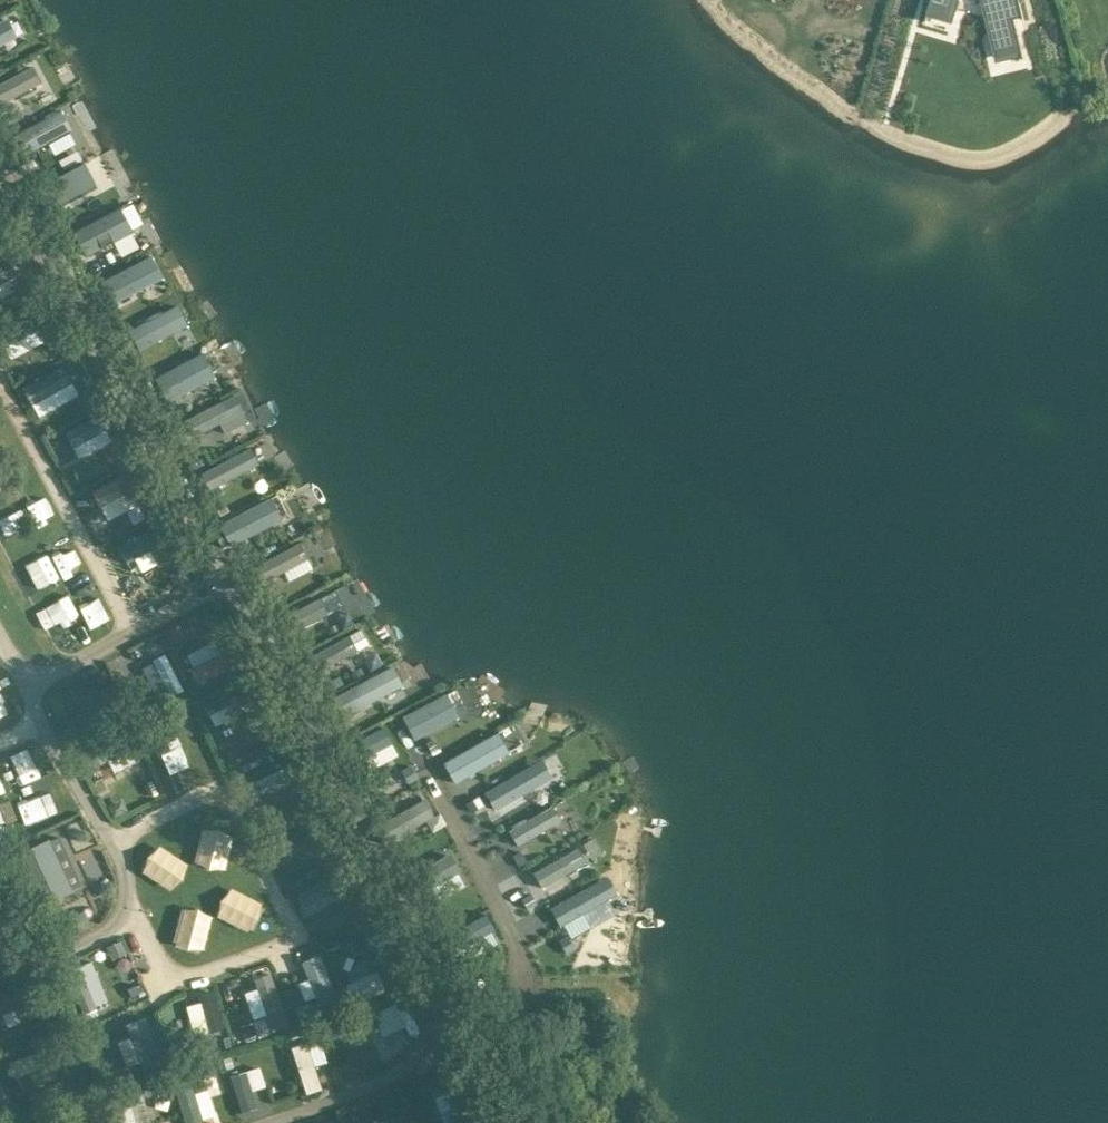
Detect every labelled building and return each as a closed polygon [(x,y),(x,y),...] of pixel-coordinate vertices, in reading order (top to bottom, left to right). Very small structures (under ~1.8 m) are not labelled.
[(956,0),(931,0),(928,11),(951,18),(956,0)] [(999,57),(1023,51),(1014,17),(1023,14),(1019,0),(985,0),(999,57)] [(15,39),(6,17),(0,20),(0,46),(15,39)] [(83,153),(103,145),(85,99),(61,108),(76,145),(80,144),(83,153)] [(2,118),(11,113),(7,105),(0,109),(0,115),(2,118)] [(48,141),(53,152),(73,144),(61,112),(24,125),(32,147),(48,141)] [(47,148),(38,153),(45,167),(54,162),(47,148)] [(51,207),(113,180),(102,154),(40,181),(51,207)] [(123,255),(138,247),(129,229),(142,222),(131,200),(72,230),(84,254),(115,238),(123,255)] [(99,283),(90,287),(97,300),(106,296),(99,283)] [(131,354),(186,323),(175,303),(120,333),(131,354)] [(151,380),(142,385),(150,398),(158,394),(151,380)] [(85,405),(96,398),(89,384),(77,391),(79,395),(85,405)] [(77,456),(110,438),(96,413),(63,431),(77,456)] [(190,439),(177,446),(182,456),(195,449),(190,439)] [(250,447),(195,471),(204,491),(258,467),(250,447)] [(117,450),(107,455),(112,463),(121,458),(117,450)] [(119,475),(91,489),(106,518),(134,504),(119,475)] [(208,489),(199,494),(206,507),(215,503),(208,489)] [(152,515),(162,510),(155,496),(145,501),(152,515)] [(223,545),(280,522),(271,498),(214,521),(223,545)] [(134,539),(118,544),(123,559),(138,555),(134,539)] [(256,595),(312,568),(299,542),(243,569),(256,595)] [(25,589),(58,578),(50,552),(17,563),(25,589)] [(169,575),(174,586),(188,580),(184,569),(169,575)] [(73,590),(81,610),(97,604),(89,584),(73,590)] [(46,629),(79,611),(69,593),(36,612),(46,629)] [(320,594),(283,611),(291,630),(328,613),(320,594)] [(182,635),(175,624),(166,630),(172,640),(182,635)] [(326,675),(372,651),(360,627),(313,651),(326,675)] [(298,637),(286,644),(291,653),(304,647),(298,637)] [(222,671),(210,641),(184,652),(196,681),(222,671)] [(165,695),(179,690),(167,651),(152,655),(165,695)] [(299,679),(308,674),(301,662),(292,667),(299,679)] [(344,712),(402,689),(394,667),(335,689),(344,712)] [(112,683),(103,670),(94,675),(103,689),(112,683)] [(446,693),(401,717),(414,740),(459,717),(446,693)] [(173,714),(177,723),(190,717),(186,708),(173,714)] [(342,717),(333,722),(338,731),(348,726),(343,717),(342,717)] [(384,724),(349,742),(363,771),(398,753),(384,724)] [(270,729),(260,734),(266,748),(276,743),(270,729)] [(497,730),(440,758),(451,781),(508,753),(497,730)] [(179,739),(157,748),(168,774),(190,766),(179,739)] [(110,768),(137,759),(133,746),(106,756),(110,768)] [(12,786),(33,776),(21,751),(0,761),(0,763),(12,786)] [(483,786),(493,806),(552,777),(542,757),(483,786)] [(105,778),(115,797),(149,778),(139,759),(105,778)] [(27,818),(57,806),(49,785),(19,796),(27,818)] [(427,820),(431,829),(444,823),(429,792),(387,812),(398,834),(427,820)] [(478,796),(465,804),(471,813),(483,805),(478,796)] [(4,827),(23,817),(12,797),(0,803),(0,820),(4,827)] [(552,804),(506,827),(514,843),(560,821),(552,804)] [(228,866),(229,829),(197,827),(195,864),(228,866)] [(594,836),(583,842),(591,859),(602,853),(594,836)] [(48,839),(12,856),(36,907),(72,891),(48,839)] [(171,889),(188,862),(155,841),(138,869),(171,889)] [(541,887),(585,863),(574,844),(530,868),(541,887)] [(522,851),(513,856),(517,863),(526,858),(522,851)] [(432,902),(465,887),(449,852),(416,867),(432,902)] [(547,905),(557,924),(616,892),(606,873),(547,905)] [(214,916),(250,927),(259,897),(223,886),(214,916)] [(74,935),(101,916),(83,890),(55,909),(74,935)] [(531,894),(522,899),(528,909),(537,904),(531,894)] [(583,908),(589,922),(612,913),(606,899),(583,908)] [(181,904),(170,940),(200,949),(211,913),(181,904)] [(37,911),(43,926),(56,920),(49,905),(37,911)] [(450,926),(464,957),(500,941),(486,910),(450,926)] [(394,949),(388,934),(369,941),(374,956),(394,949)] [(567,935),(558,940),(566,954),(575,949),(567,935)] [(319,952),(299,958),(304,977),(297,979),(302,997),(329,989),(319,952)] [(81,1010),(108,1000),(92,958),(65,967),(81,1010)] [(360,1000),(376,991),(367,972),(350,981),(360,1000)] [(208,1032),(221,1030),(215,989),(202,991),(208,1032)] [(203,1000),(187,1002),(190,1032),(206,1030),(203,1000)] [(394,1002),(359,1019),(366,1033),(378,1027),(382,1034),(404,1023),(394,1002)] [(294,1007),(298,1017),(311,1013),(308,1003),(294,1007)] [(128,1035),(115,1039),(126,1067),(159,1054),(144,1013),(123,1021),(128,1035)] [(245,1039),(256,1035),(252,1022),(240,1026),(245,1039)] [(322,1027),(325,1039),(337,1036),(333,1024),(322,1027)] [(362,1027),(350,1032),(355,1044),(362,1041),(365,1034),(362,1027)] [(321,1040),(309,1041),(312,1063),(324,1062),(321,1040)] [(308,1041),(290,1044),(301,1092),(318,1088),(308,1041)] [(191,1042),(175,1047),(179,1060),(195,1056),(191,1042)] [(230,1056),(223,1058),(226,1069),(234,1066),(230,1056)] [(201,1078),(215,1074),(212,1064),(198,1069),(201,1078)] [(255,1109),(252,1088),(263,1086),(260,1066),(232,1070),(238,1111),(255,1109)] [(146,1096),(164,1091),(160,1078),(142,1083),(146,1096)] [(185,1122),(186,1122),(216,1114),(207,1082),(175,1091),(185,1122)] [(118,1122),(151,1122),(143,1094),(113,1102),(118,1122)] [(369,1116),(371,1122),(404,1122),(399,1107),(369,1116)]
